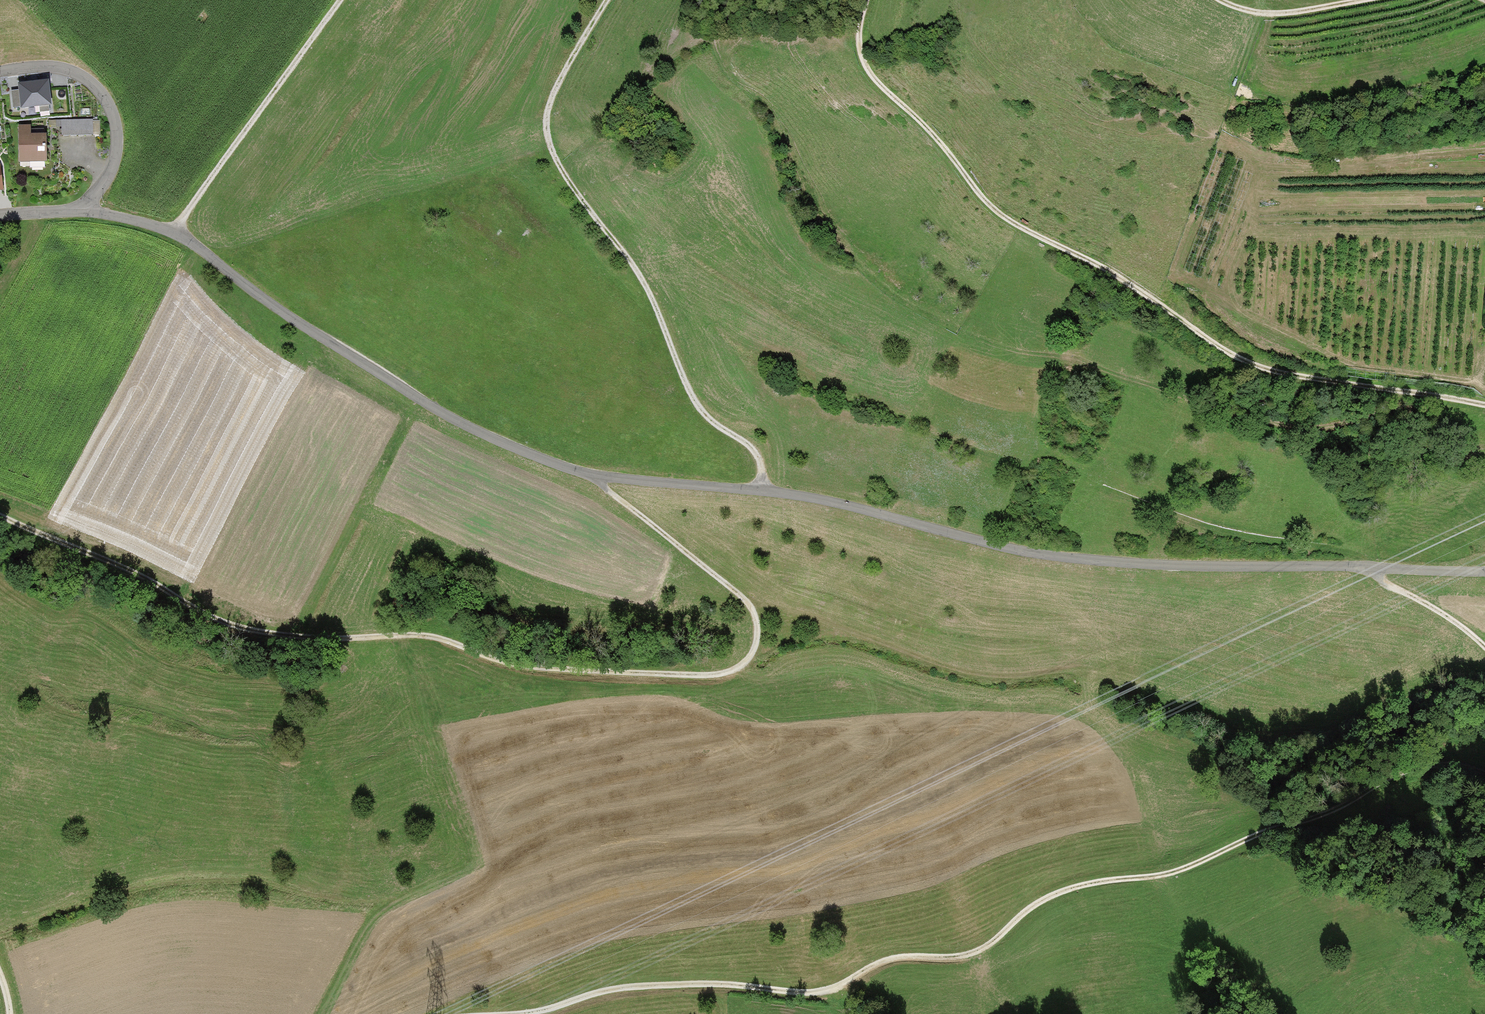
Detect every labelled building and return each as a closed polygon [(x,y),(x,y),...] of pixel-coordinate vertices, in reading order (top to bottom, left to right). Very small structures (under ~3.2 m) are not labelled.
[(52,106),(49,80),(34,82),(18,84),(19,90),(11,91),(13,108),(20,107),(21,110),(52,106)] [(62,127),(62,136),(98,136),(98,122),(93,122),(93,120),(56,120),(56,125),(56,127),(62,127)] [(19,125),(19,162),(47,161),(47,149),(46,134),(31,134),(31,125),(19,125)]
